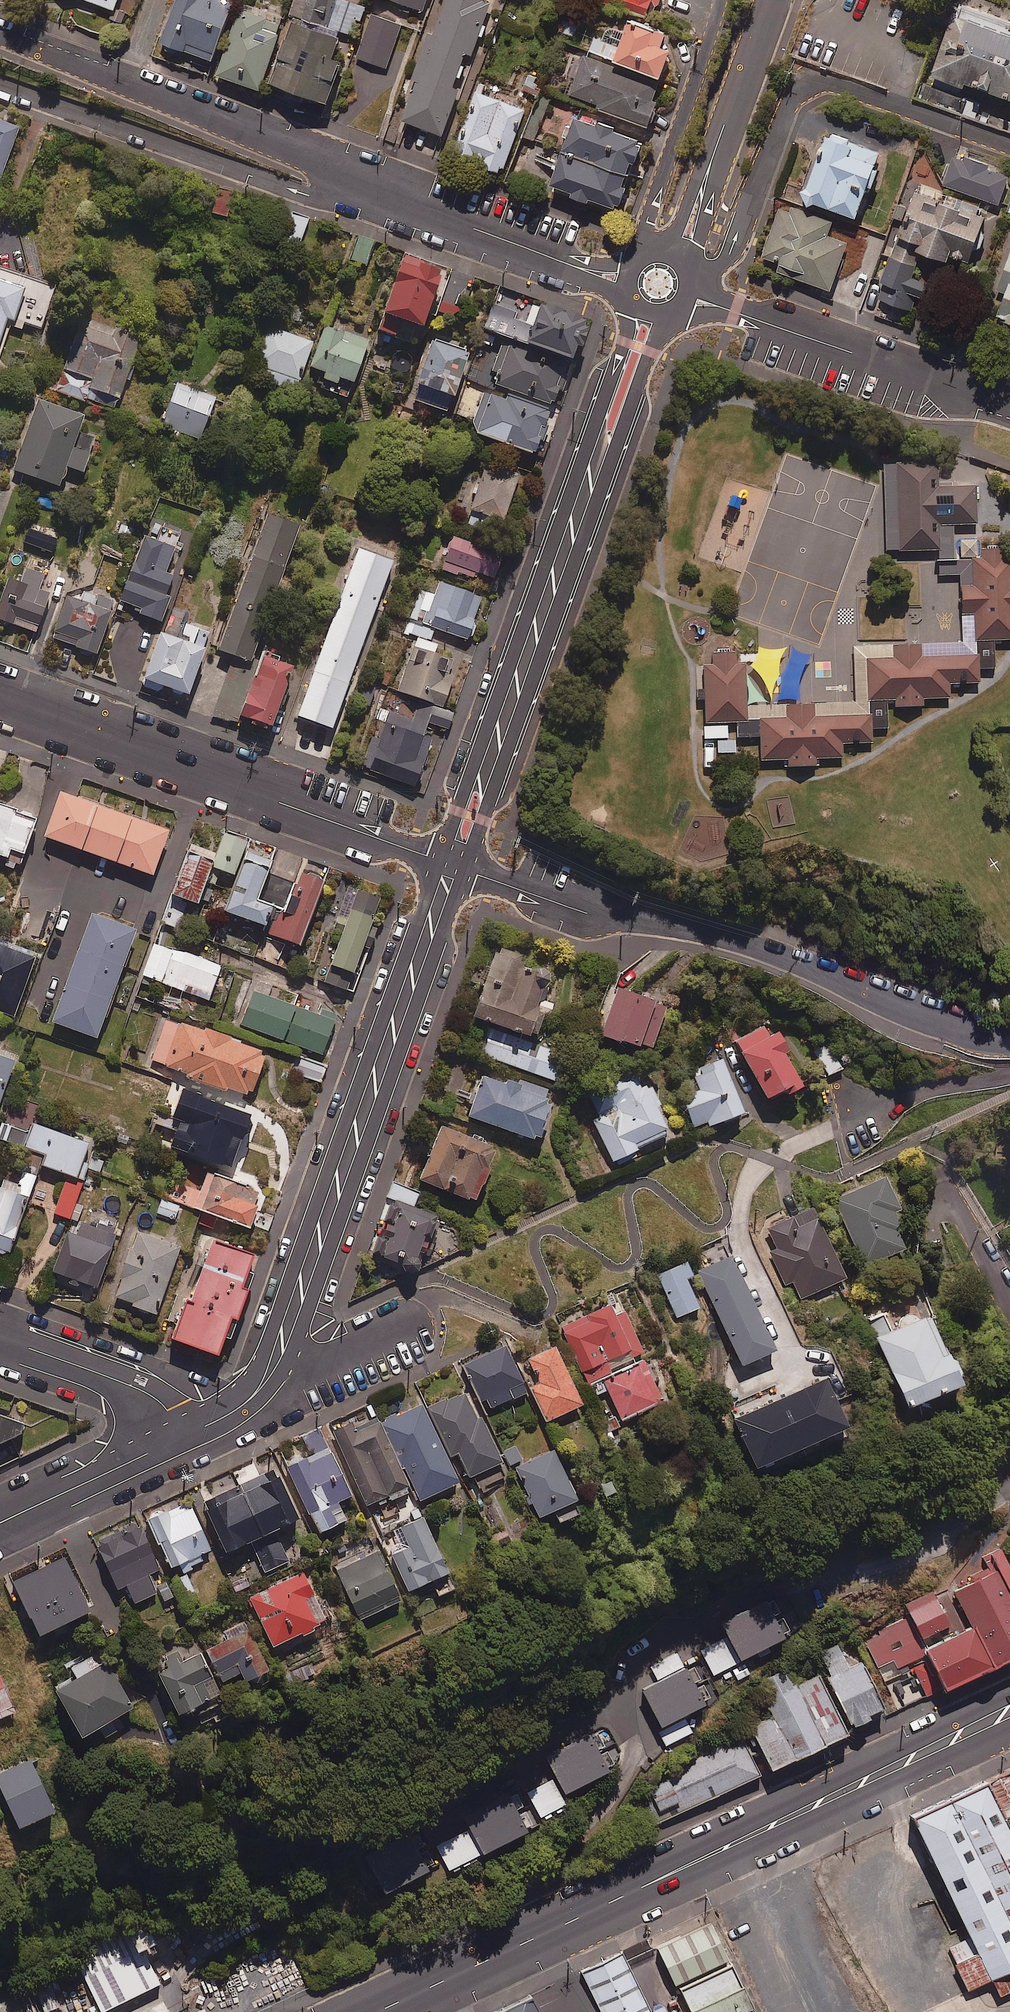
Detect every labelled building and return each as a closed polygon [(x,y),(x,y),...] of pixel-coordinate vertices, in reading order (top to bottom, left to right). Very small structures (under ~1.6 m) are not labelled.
[(118,8),(121,0),(84,0),(112,10),(109,19),(122,24),(126,11),(118,8)] [(164,45),(215,63),(238,0),(181,0),(164,45)] [(299,19),(275,88),(330,107),(345,67),(335,63),(344,35),(352,38),(357,22),(362,24),(368,7),(348,0),(298,0),(292,16),(299,19)] [(399,4),(397,10),(412,15),(414,10),(425,14),(430,0),(388,0),(399,4)] [(485,28),(495,0),(447,0),(432,41),(430,40),(415,80),(420,82),(406,124),(446,138),(462,94),(456,92),(460,82),(465,84),(470,70),(465,68),(469,56),(475,58),(482,38),(486,39),(489,29),(485,28)] [(650,19),(654,8),(660,10),(663,0),(599,0),(650,19)] [(950,10),(929,75),(962,85),(963,82),(1009,97),(1009,18),(957,1),(954,12),(950,10)] [(287,16),(246,2),(220,78),(261,92),(287,16)] [(402,26),(372,16),(358,60),(388,70),(402,26)] [(582,26),(564,19),(558,35),(576,42),(582,26)] [(676,34),(636,21),(622,63),(670,78),(679,52),(671,49),(676,34)] [(666,83),(586,56),(573,94),(603,105),(602,109),(655,127),(664,102),(660,100),(666,83)] [(548,81),(530,73),(522,92),(540,100),(548,81)] [(528,112),(478,95),(460,146),(470,149),(465,164),(505,178),(528,112)] [(604,124),(581,117),(569,151),(637,174),(640,163),(647,165),(654,142),(623,132),(625,127),(606,120),(604,124)] [(0,125),(0,187),(1,187),(21,133),(0,125)] [(876,148),(825,130),(815,158),(813,157),(802,185),(797,187),(803,202),(809,199),(851,215),(876,148)] [(637,174),(569,151),(558,186),(580,194),(578,199),(597,205),(598,201),(624,209),(626,205),(630,206),(635,189),(632,188),(637,174)] [(1005,174),(985,168),(987,162),(962,154),(961,157),(952,154),(942,184),(996,202),(1005,174)] [(982,214),(912,190),(906,207),(897,204),(892,216),(899,219),(894,233),(897,234),(915,241),(912,248),(919,251),(944,259),(946,254),(966,261),(982,214)] [(776,204),(760,255),(778,260),(774,270),(827,288),(843,240),(825,234),(831,217),(788,203),(786,208),(776,204)] [(310,221),(290,215),(279,248),(298,255),(310,221)] [(915,241),(897,234),(890,255),(914,263),(919,251),(912,248),(915,241)] [(996,289),(1002,291),(994,315),(1009,320),(1009,248),(996,289)] [(910,276),(914,263),(890,255),(887,254),(878,279),(890,283),(884,300),(910,309),(915,294),(921,296),(926,281),(910,276)] [(426,268),(409,262),(381,336),(397,342),(402,329),(426,337),(446,282),(424,274),(426,268)] [(7,327),(25,332),(27,325),(43,331),(57,289),(0,270),(0,348),(7,327)] [(484,332),(530,350),(529,353),(574,370),(579,354),(584,356),(595,326),(545,307),(537,330),(516,322),(519,316),(494,307),(484,332)] [(143,345),(102,328),(91,355),(75,348),(57,393),(86,405),(87,401),(116,413),(143,345)] [(270,330),(259,364),(265,366),(261,377),(273,380),(271,387),(297,396),(314,345),(270,330)] [(328,378),(323,393),(352,402),(371,345),(326,331),(313,373),(328,378)] [(569,377),(531,362),(533,356),(502,344),(490,373),(503,378),(499,388),(556,410),(569,377)] [(472,356),(435,345),(420,392),(457,404),(472,356)] [(219,403),(179,385),(162,425),(202,442),(219,403)] [(507,397),(506,401),(486,394),(472,437),(537,459),(552,412),(507,397)] [(85,422),(40,405),(15,474),(61,491),(68,471),(85,477),(97,442),(80,435),(85,422)] [(935,462),(882,464),(885,552),(938,550),(937,525),(975,524),(974,485),(936,486),(935,462)] [(520,487),(488,474),(472,513),(505,526),(520,487)] [(302,532),(270,520),(221,656),(253,667),(302,532)] [(441,568),(457,573),(458,571),(473,577),(476,570),(493,577),(501,553),(453,536),(441,568)] [(176,553),(146,541),(122,604),(143,612),(140,618),(163,626),(179,583),(167,578),(176,553)] [(391,560),(357,547),(296,714),(330,726),(391,560)] [(971,550),(972,586),(957,586),(958,615),(971,614),(972,641),(1009,640),(1009,548),(971,550)] [(27,573),(22,588),(10,583),(0,612),(0,624),(38,636),(51,599),(40,595),(51,563),(26,554),(20,571),(27,573)] [(409,618),(434,627),(467,638),(481,595),(439,581),(434,595),(419,590),(409,618)] [(83,597),(80,606),(68,602),(54,641),(98,657),(113,618),(97,612),(100,603),(83,597)] [(434,627),(409,618),(405,631),(430,640),(434,627)] [(208,656),(204,654),(212,631),(189,623),(181,646),(160,638),(141,691),(159,697),(161,692),(191,703),(208,656)] [(891,657),(863,658),(865,701),(891,700),(891,707),(920,706),(920,699),(947,698),(947,683),(976,682),(976,655),(919,657),(918,643),(891,644),(891,657)] [(447,658),(413,645),(397,688),(442,705),(452,677),(442,673),(447,658)] [(710,665),(700,665),(703,723),(744,722),(742,664),(734,664),(733,651),(709,652),(710,665)] [(296,677),(266,666),(244,725),(274,736),(296,677)] [(783,717),(757,718),(759,760),(784,759),(784,767),(812,766),(812,758),(841,757),(840,744),(870,743),(869,714),(811,716),(811,703),(783,704),(783,717)] [(452,713),(433,706),(428,721),(447,728),(452,713)] [(425,724),(389,711),(378,740),(370,737),(360,765),(413,784),(430,739),(421,736),(425,724)] [(81,848),(94,803),(60,791),(44,835),(81,848)] [(118,862),(132,817),(94,803),(81,848),(118,862)] [(0,808),(0,854),(5,856),(2,865),(15,870),(33,820),(0,808)] [(132,817),(118,862),(151,874),(167,829),(132,817)] [(245,837),(223,830),(212,866),(234,873),(245,837)] [(213,852),(190,843),(171,893),(195,902),(213,852)] [(269,858),(245,849),(224,910),(263,924),(270,904),(255,898),(269,858)] [(322,879),(300,870),(273,935),(295,944),(322,879)] [(378,897),(357,889),(324,980),(353,991),(359,973),(352,970),(378,897)] [(185,902),(169,897),(162,920),(178,925),(185,902)] [(134,929),(90,913),(51,1021),(95,1037),(134,929)] [(232,919),(209,914),(204,941),(226,946),(232,919)] [(220,965),(153,942),(142,976),(216,1001),(222,986),(213,983),(220,965)] [(0,945),(0,1010),(13,1015),(34,957),(0,945)] [(525,955),(496,945),(472,1015),(534,1035),(541,1013),(549,1015),(553,1002),(542,999),(550,975),(521,965),(525,955)] [(666,1005),(618,988),(601,1032),(649,1050),(666,1005)] [(333,1020),(251,991),(240,1024),(321,1053),(333,1020)] [(227,1086),(245,1092),(246,1089),(250,1091),(263,1053),(259,1051),(260,1047),(164,1015),(149,1059),(186,1072),(185,1076),(226,1090),(227,1086)] [(735,1040),(765,1097),(786,1087),(788,1091),(801,1085),(783,1050),(788,1048),(779,1031),(770,1036),(765,1025),(735,1040)] [(524,1043),(496,1033),(488,1056),(557,1080),(567,1054),(525,1040),(524,1043)] [(845,1066),(832,1044),(817,1053),(829,1075),(845,1066)] [(13,1060),(0,1056),(0,1097),(13,1060)] [(325,1064),(295,1058),(291,1074),(322,1080),(325,1064)] [(682,1096),(694,1126),(708,1120),(709,1125),(743,1111),(721,1058),(693,1069),(701,1089),(682,1096)] [(595,1121),(613,1160),(638,1148),(636,1144),(666,1130),(656,1107),(660,1105),(651,1085),(642,1089),(633,1072),(589,1093),(601,1118),(595,1121)] [(543,1102),(547,1089),(523,1081),(521,1085),(509,1080),(507,1084),(482,1076),(468,1116),(536,1139),(548,1104),(543,1102)] [(248,1115),(182,1089),(170,1120),(174,1121),(166,1144),(228,1168),(248,1115)] [(30,1133),(2,1123),(0,1130),(0,1138),(46,1155),(43,1164),(81,1178),(86,1165),(100,1170),(104,1160),(83,1153),(87,1142),(34,1123),(30,1133)] [(494,1148),(441,1126),(420,1179),(473,1200),(494,1148)] [(897,1157),(840,1185),(875,1258),(914,1240),(907,1224),(912,1221),(906,1209),(919,1203),(897,1157)] [(176,1182),(170,1199),(202,1210),(197,1222),(213,1228),(217,1215),(248,1226),(260,1190),(195,1168),(189,1186),(176,1182)] [(81,1183),(66,1178),(55,1213),(69,1218),(81,1183)] [(418,1191),(393,1182),(387,1197),(412,1206),(418,1191)] [(6,1255),(27,1196),(0,1187),(0,1253),(6,1255)] [(413,1272),(435,1219),(391,1201),(369,1254),(413,1272)] [(802,1212),(776,1226),(786,1245),(776,1250),(791,1279),(798,1278),(806,1295),(853,1271),(836,1238),(842,1234),(829,1208),(806,1220),(802,1212)] [(113,1238),(79,1226),(74,1240),(64,1237),(49,1278),(93,1293),(113,1238)] [(114,1295),(133,1302),(132,1307),(154,1315),(179,1245),(136,1230),(114,1295)] [(262,1261),(210,1240),(172,1338),(224,1358),(262,1261)] [(776,1349),(731,1255),(696,1272),(697,1276),(691,1279),(697,1292),(706,1288),(742,1365),(776,1349)] [(678,1316),(699,1307),(686,1280),(693,1276),(685,1260),(658,1273),(678,1316)] [(632,1356),(643,1351),(619,1301),(562,1327),(594,1396),(608,1389),(622,1418),(660,1400),(642,1362),(635,1365),(632,1356)] [(929,1305),(867,1331),(900,1409),(980,1376),(963,1335),(945,1342),(929,1305)] [(468,1380),(473,1377),(488,1409),(526,1391),(505,1345),(461,1366),(468,1380)] [(581,1404),(554,1346),(529,1358),(540,1383),(530,1388),(545,1421),(581,1404)] [(846,1426),(825,1378),(736,1418),(757,1466),(846,1426)] [(501,1460),(462,1391),(430,1409),(454,1453),(457,1451),(471,1477),(501,1460)] [(458,1482),(421,1404),(389,1419),(405,1451),(398,1454),(420,1500),(458,1482)] [(0,1413),(0,1439),(16,1444),(24,1422),(0,1413)] [(406,1490),(377,1420),(352,1430),(349,1424),(335,1430),(367,1507),(406,1490)] [(612,1492),(585,1445),(540,1467),(554,1495),(561,1505),(570,1514),(612,1492)] [(350,1495),(328,1447),(287,1467),(317,1532),(345,1519),(336,1501),(350,1495)] [(297,1517),(273,1469),(201,1504),(227,1559),(249,1548),(246,1542),(297,1517)] [(383,1507),(373,1512),(384,1537),(395,1532),(393,1528),(412,1519),(403,1501),(384,1510),(383,1507)] [(209,1549),(188,1503),(149,1520),(170,1567),(182,1562),(185,1569),(202,1561),(199,1554),(209,1549)] [(447,1573),(422,1517),(398,1527),(407,1547),(391,1554),(407,1590),(447,1573)] [(158,1569),(139,1525),(97,1543),(117,1588),(125,1584),(133,1602),(156,1592),(148,1573),(158,1569)] [(288,1560),(277,1536),(253,1547),(264,1571),(288,1560)] [(979,1549),(989,1571),(940,1593),(954,1623),(907,1644),(927,1688),(1009,1650),(1009,1596),(987,1546),(979,1549)] [(399,1601),(378,1552),(337,1571),(359,1619),(399,1601)] [(91,1609),(66,1555),(15,1579),(40,1632),(91,1609)] [(298,1634),(299,1638),(314,1631),(312,1627),(326,1620),(303,1572),(248,1598),(271,1646),(298,1634)] [(197,1600),(186,1573),(176,1577),(188,1604),(197,1600)] [(451,1575),(428,1586),(435,1598),(457,1587),(451,1575)] [(914,1589),(882,1604),(898,1637),(930,1621),(914,1589)] [(691,1630),(715,1677),(721,1674),(724,1681),(733,1676),(737,1683),(749,1677),(740,1660),(783,1639),(764,1601),(721,1623),(718,1616),(691,1630)] [(267,1670),(249,1629),(206,1649),(220,1681),(241,1671),(245,1680),(267,1670)] [(166,1658),(170,1667),(158,1673),(178,1715),(196,1707),(199,1713),(222,1701),(199,1653),(186,1659),(182,1650),(166,1658)] [(99,1725),(106,1738),(120,1731),(112,1717),(133,1706),(101,1651),(72,1667),(77,1677),(56,1689),(83,1734),(99,1725)] [(657,1729),(665,1746),(694,1732),(685,1714),(705,1704),(704,1701),(710,1698),(703,1684),(697,1688),(694,1683),(701,1679),(693,1665),(687,1669),(677,1651),(650,1665),(658,1680),(641,1689),(661,1727),(657,1729)] [(877,1654),(843,1669),(865,1720),(899,1705),(877,1654)] [(315,1673),(307,1660),(290,1670),(298,1683),(315,1673)] [(792,1708),(773,1716),(793,1762),(867,1729),(837,1662),(782,1686),(792,1708)] [(16,1710),(0,1673),(0,1717),(16,1710)] [(611,1726),(562,1748),(581,1790),(629,1768),(611,1726)] [(765,1738),(671,1779),(686,1812),(779,1771),(765,1738)] [(31,1758),(0,1773),(0,1784),(20,1826),(56,1809),(31,1758)] [(981,1781),(1009,1834),(1009,1769),(981,1781)] [(536,1778),(473,1806),(493,1849),(556,1822),(536,1778)] [(904,1813),(987,1976),(1009,1966),(1009,1840),(981,1781),(904,1813)] [(431,1870),(415,1839),(369,1863),(385,1893),(431,1870)] [(157,1940),(146,1918),(95,1942),(98,1949),(77,1959),(102,2010),(160,1982),(143,1947),(157,1940)] [(654,1985),(718,1959),(696,1921),(635,1948),(654,1985)] [(582,1972),(601,2011),(649,2011),(621,1954),(582,1972)] [(739,2007),(718,1959),(664,1987),(675,2009),(671,2011),(728,2011),(739,2007)] [(57,1997),(51,1982),(36,1988),(45,2011),(67,2003),(64,1995),(57,1997)] [(512,2004),(516,2011),(564,2011),(551,1985),(512,2004)] [(170,2011),(164,2001),(142,2011),(170,2011)]
